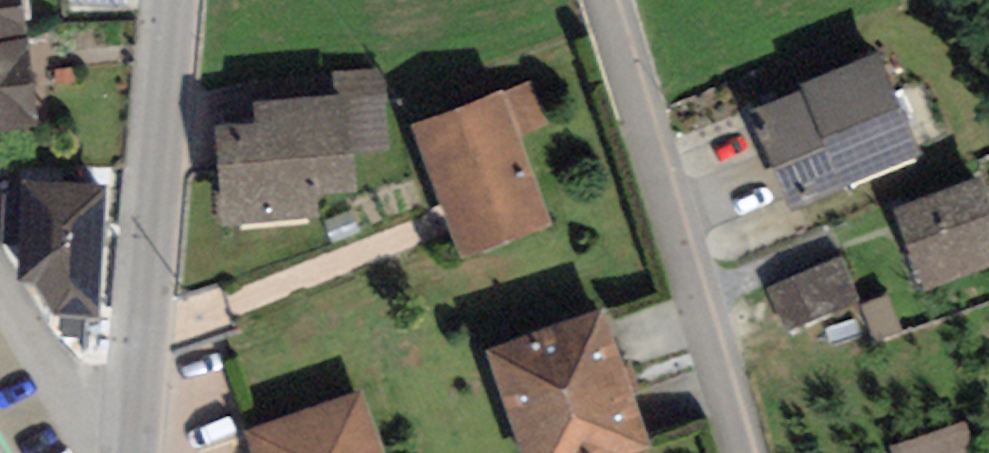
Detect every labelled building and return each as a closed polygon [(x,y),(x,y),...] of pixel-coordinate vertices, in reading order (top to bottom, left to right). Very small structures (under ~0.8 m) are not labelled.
[(44,116),(27,0),(0,0),(0,123),(44,116)] [(919,147),(876,45),(801,76),(804,83),(748,107),(788,202),(919,147)] [(335,82),(355,81),(358,141),(394,139),(389,59),(334,62),(335,82)] [(507,81),(414,113),(462,251),(555,219),(507,81)] [(253,114),(217,116),(224,220),(321,213),(319,184),(351,182),(344,88),(251,94),(253,114)] [(114,171),(22,165),(16,273),(40,274),(56,314),(105,317),(114,171)] [(890,203),(919,284),(988,259),(988,200),(978,171),(890,203)] [(856,296),(838,254),(766,285),(784,327),(856,296)] [(887,290),(861,299),(875,340),(901,331),(887,290)] [(487,342),(525,452),(617,452),(654,440),(606,301),(487,342)] [(241,422),(252,452),(389,452),(362,378),(241,422)] [(960,420),(895,445),(898,452),(973,452),(960,420)]
